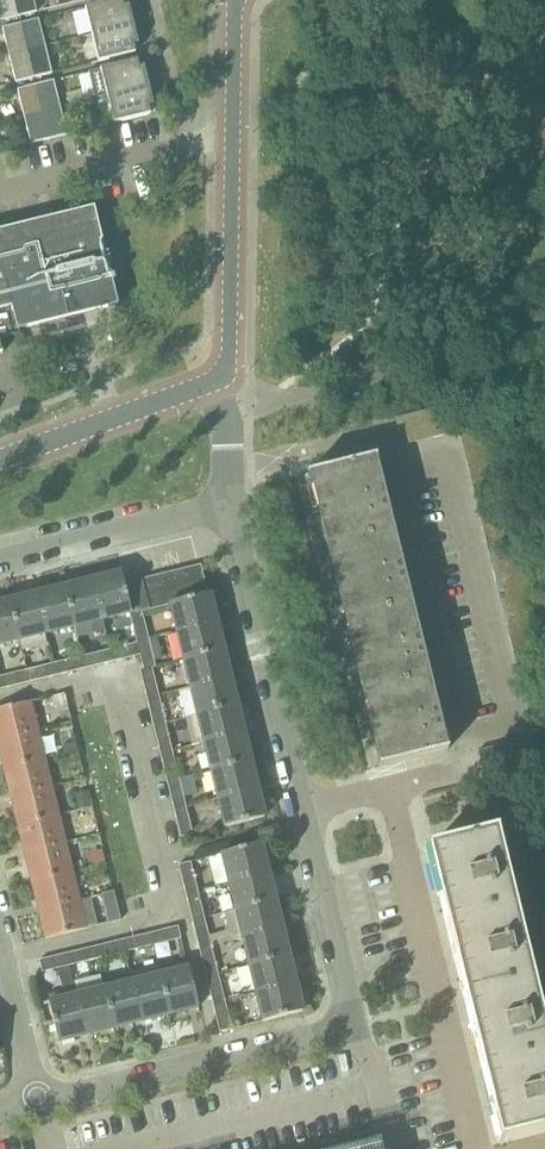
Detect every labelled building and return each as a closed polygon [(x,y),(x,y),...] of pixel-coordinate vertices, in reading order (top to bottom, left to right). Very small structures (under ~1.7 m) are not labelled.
[(0,22),(18,17),(14,0),(0,0),(0,21),(0,22)] [(18,17),(37,12),(34,0),(14,0),(18,17)] [(92,36),(133,25),(128,5),(124,7),(122,0),(116,0),(85,8),(92,36)] [(27,52),(46,47),(39,19),(20,24),(27,52)] [(2,28),(9,56),(27,52),(20,24),(2,28)] [(133,25),(92,36),(98,62),(135,53),(133,45),(138,44),(133,25)] [(27,52),(33,78),(52,74),(46,47),(27,52)] [(27,52),(9,56),(15,83),(33,78),(27,52)] [(96,99),(107,97),(148,87),(144,67),(139,69),(137,61),(89,72),(96,99)] [(289,76),(291,90),(314,87),(312,73),(289,76)] [(42,113),(61,108),(54,81),(35,85),(42,113)] [(17,90),(24,117),(42,113),(35,85),(17,90)] [(100,122),(113,119),(114,124),(150,115),(148,107),(153,105),(148,87),(107,97),(108,100),(95,104),(100,122)] [(42,113),(49,139),(67,135),(61,108),(42,113)] [(42,113),(24,117),(31,144),(49,139),(42,113)] [(20,333),(19,329),(117,303),(93,207),(90,208),(0,230),(0,338),(20,333)] [(377,456),(308,472),(308,474),(314,472),(332,544),(392,530),(375,458),(377,457),(377,456)] [(392,530),(332,544),(350,618),(410,603),(392,530)] [(201,565),(187,569),(194,598),(208,595),(201,565)] [(187,569),(172,572),(180,602),(194,598),(187,569)] [(172,572),(158,576),(166,606),(171,605),(170,604),(180,602),(172,572)] [(129,614),(131,613),(121,574),(93,581),(103,620),(129,614)] [(158,576),(143,579),(151,610),(166,606),(158,576)] [(142,612),(151,610),(143,579),(129,583),(136,612),(141,611),(142,612)] [(90,623),(103,620),(93,581),(65,588),(75,627),(90,623)] [(65,588),(38,594),(47,634),(75,627),(65,588)] [(38,594),(10,601),(19,641),(22,652),(48,645),(45,634),(47,634),(38,594)] [(209,594),(208,595),(194,598),(180,602),(170,604),(171,605),(177,632),(216,622),(209,594)] [(19,641),(10,601),(0,604),(0,645),(19,641)] [(410,603),(350,618),(367,691),(428,676),(410,603)] [(148,639),(142,612),(141,611),(136,612),(131,613),(129,614),(136,642),(148,639)] [(90,623),(93,634),(106,631),(103,620),(90,623)] [(216,622),(177,632),(184,660),(223,650),(216,622)] [(158,636),(148,639),(136,642),(137,644),(140,656),(141,655),(144,669),(144,670),(152,668),(156,667),(154,661),(163,659),(158,636)] [(137,644),(110,650),(113,662),(140,656),(137,644)] [(110,650),(82,657),(85,669),(95,666),(113,662),(110,650)] [(230,678),(223,650),(184,660),(191,688),(230,678)] [(82,657),(55,664),(57,676),(85,669),(82,657)] [(30,682),(57,676),(55,664),(27,671),(30,682)] [(144,670),(144,669),(141,670),(147,698),(159,695),(152,668),(144,670)] [(0,677),(0,682),(2,689),(30,682),(27,671),(0,677)] [(428,676),(367,691),(385,763),(379,765),(380,766),(404,760),(410,759),(413,758),(419,756),(448,749),(447,747),(445,748),(428,676)] [(230,678),(191,688),(198,716),(237,706),(230,678)] [(526,705),(544,701),(544,686),(522,692),(526,705)] [(166,723),(159,695),(147,698),(154,726),(166,723)] [(38,730),(31,701),(0,709),(0,739),(38,730)] [(526,705),(529,719),(544,715),(544,701),(526,705)] [(244,734),(237,706),(198,716),(205,744),(244,734)] [(532,733),(533,737),(544,734),(544,715),(529,719),(532,733)] [(173,751),(166,723),(154,726),(161,754),(173,751)] [(45,758),(38,730),(0,739),(0,753),(4,769),(45,758)] [(250,762),(244,734),(205,744),(212,771),(250,762)] [(62,746),(64,754),(77,751),(76,743),(62,746)] [(173,751),(161,754),(168,782),(179,779),(173,751)] [(4,769),(11,797),(52,787),(45,758),(4,769)] [(257,790),(250,762),(212,771),(218,799),(257,790)] [(186,807),(179,779),(168,782),(175,810),(186,807)] [(59,815),(52,787),(11,797),(18,825),(59,815)] [(257,790),(218,799),(225,827),(264,818),(257,790)] [(89,791),(75,794),(79,810),(93,807),(89,791)] [(186,807),(175,810),(181,837),(193,834),(186,807)] [(18,825),(25,854),(66,844),(59,815),(18,825)] [(436,849),(427,851),(427,852),(434,851),(452,924),(512,909),(495,836),(496,836),(496,834),(480,838),(436,849)] [(32,882),(73,872),(66,844),(25,854),(32,882)] [(222,854),(229,882),(268,872),(261,844),(222,854)] [(180,866),(186,892),(197,889),(191,863),(180,866)] [(80,901),(80,900),(73,872),(32,882),(39,911),(80,901)] [(236,910),(275,900),(268,872),(229,882),(236,910)] [(204,917),(197,889),(186,892),(193,920),(204,917)] [(108,924),(121,921),(113,891),(101,895),(108,924)] [(236,910),(243,938),(282,928),(275,900),(236,910)] [(80,901),(39,911),(46,939),(87,929),(80,901)] [(512,909),(452,924),(470,996),(530,981),(512,909)] [(193,920),(200,948),(211,945),(204,917),(193,920)] [(178,927),(151,933),(154,946),(181,939),(178,927)] [(250,965),(289,956),(282,928),(243,938),(250,965)] [(126,952),(154,946),(151,933),(123,940),(126,952)] [(123,940),(95,947),(98,959),(126,952),(123,940)] [(218,973),(211,945),(200,948),(207,976),(218,973)] [(70,966),(98,959),(95,947),(67,954),(70,966)] [(70,966),(67,954),(40,961),(43,973),(70,966)] [(250,965),(257,993),(296,984),(289,956),(250,965)] [(189,969),(161,976),(170,1015),(198,1008),(189,969)] [(225,1001),(218,973),(207,976),(214,1004),(225,1001)] [(161,976),(133,982),(143,1022),(170,1015),(161,976)] [(470,996),(487,1069),(544,1055),(544,1041),(530,981),(470,996)] [(143,1022),(133,982),(105,989),(115,1029),(143,1022)] [(257,993),(264,1021),(303,1012),(296,984),(257,993)] [(115,1029),(105,989),(77,996),(87,1035),(115,1029)] [(87,1035),(77,996),(49,1003),(59,1042),(87,1035)] [(225,1001),(214,1004),(220,1032),(231,1029),(225,1001)] [(487,1069),(505,1141),(499,1143),(499,1144),(499,1145),(544,1133),(544,1055),(487,1069)]
